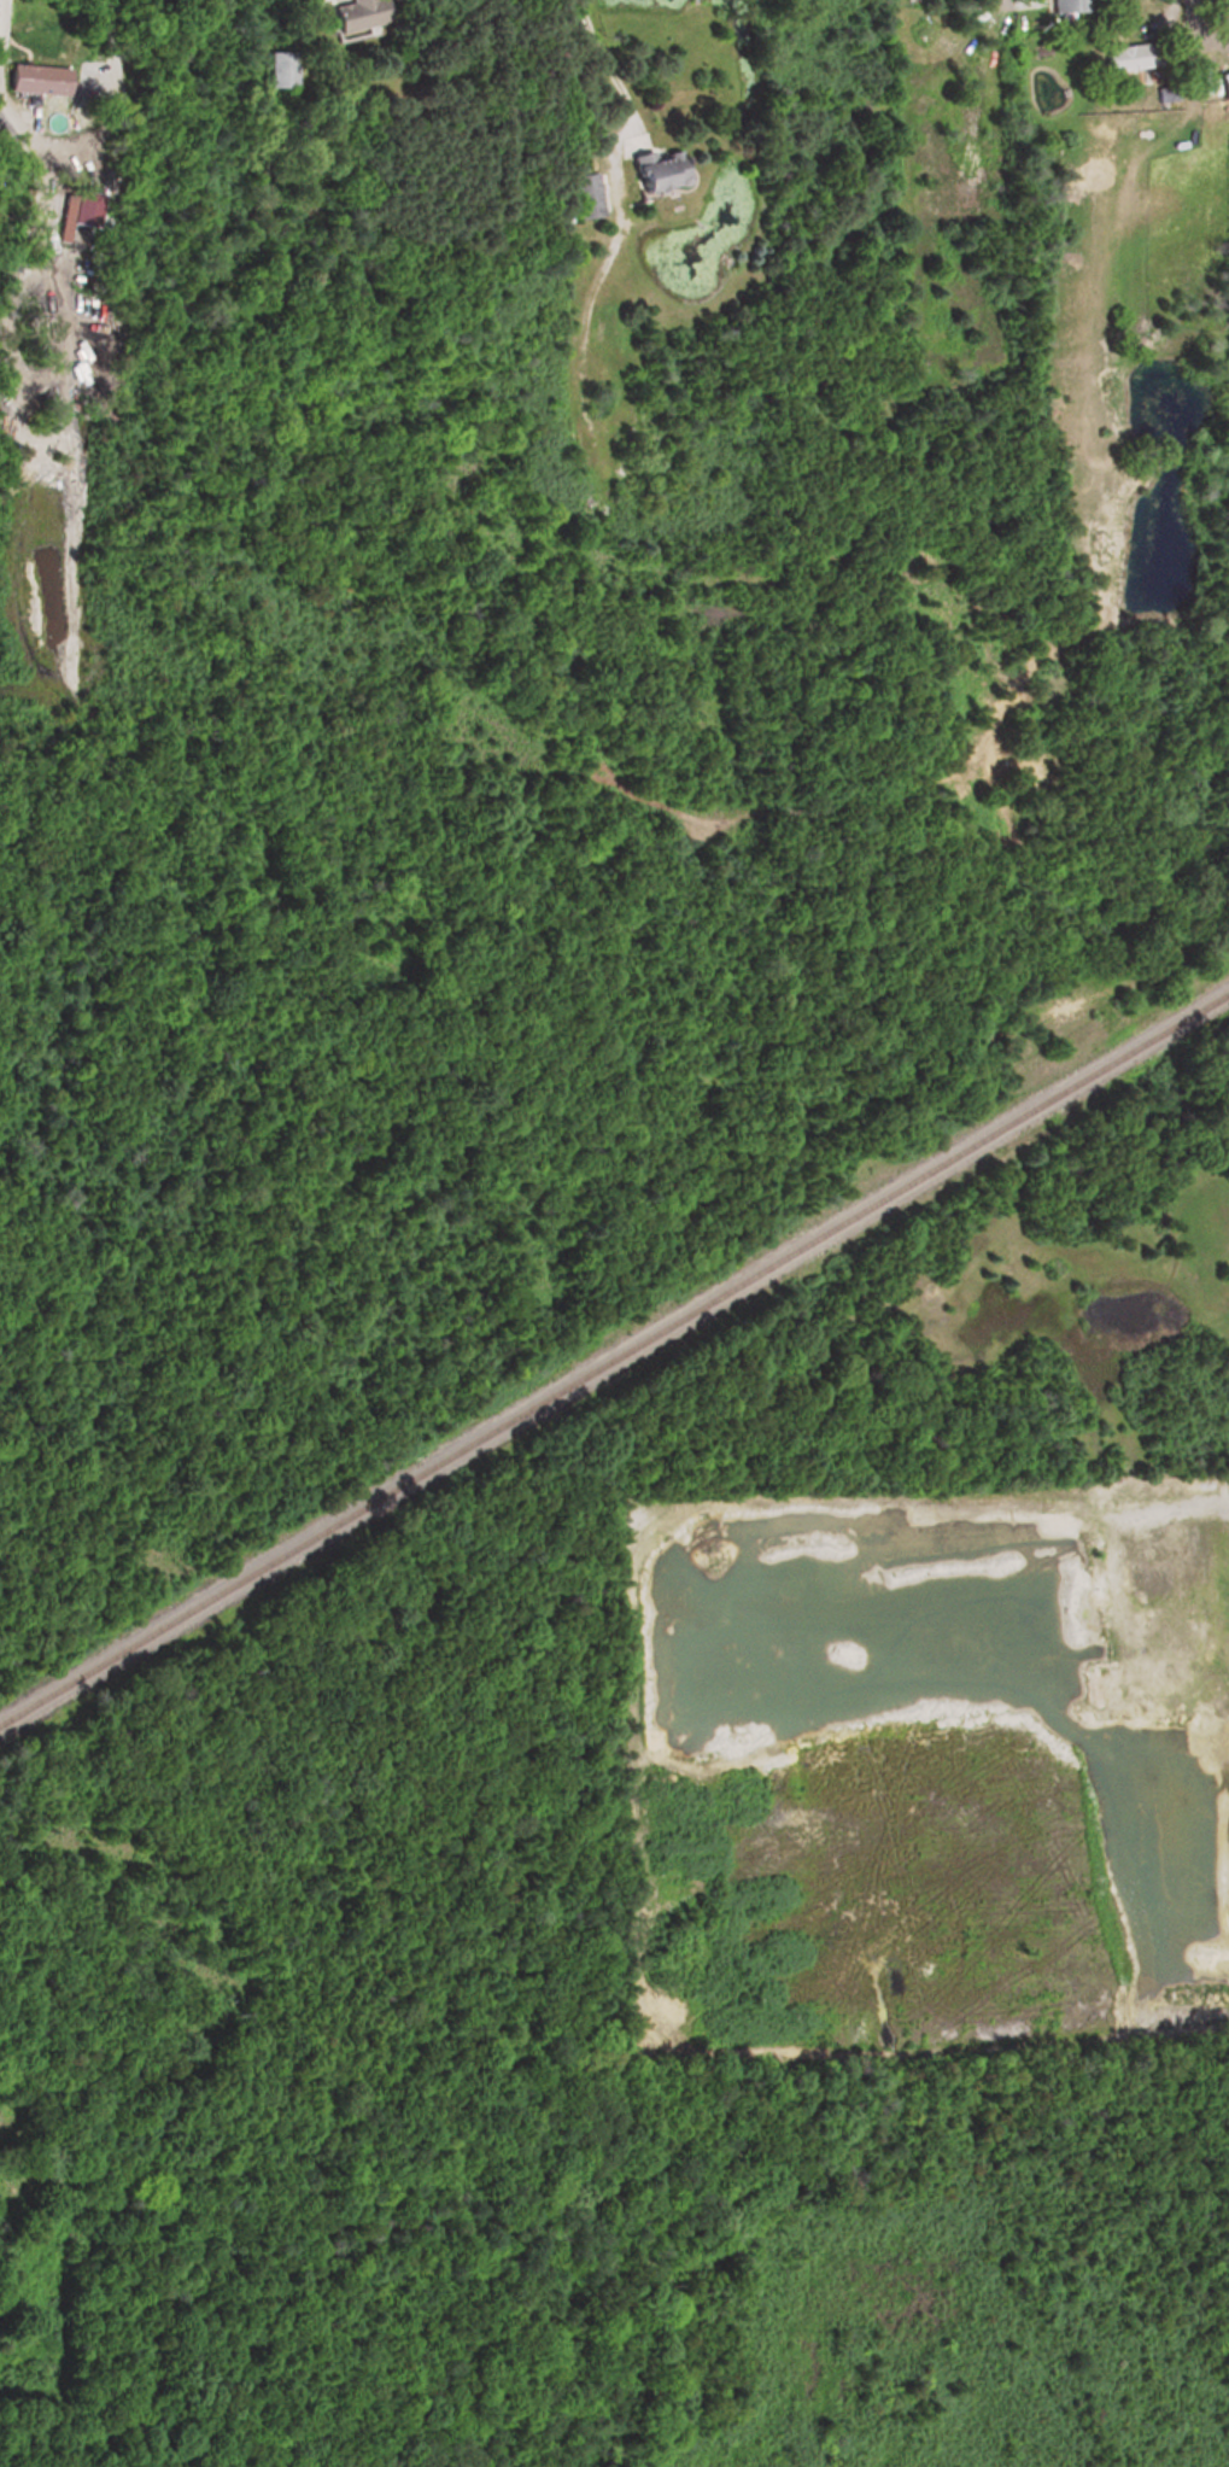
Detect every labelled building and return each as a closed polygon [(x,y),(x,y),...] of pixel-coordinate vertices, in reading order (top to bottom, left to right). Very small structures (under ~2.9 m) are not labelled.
[(388,0),(352,0),(326,5),(332,34),(392,21),(388,0)] [(1085,13),(1085,0),(1048,0),(1049,13),(1085,13)] [(1098,48),(1100,71),(1154,66),(1152,43),(1098,48)] [(271,52),(271,87),(300,87),(300,52),(271,52)] [(76,94),(77,68),(3,66),(2,92),(76,94)] [(1203,74),(1203,99),(1228,99),(1228,74),(1203,74)] [(621,169),(633,200),(680,181),(669,151),(621,169)] [(598,217),(593,174),(568,176),(573,219),(598,217)]
